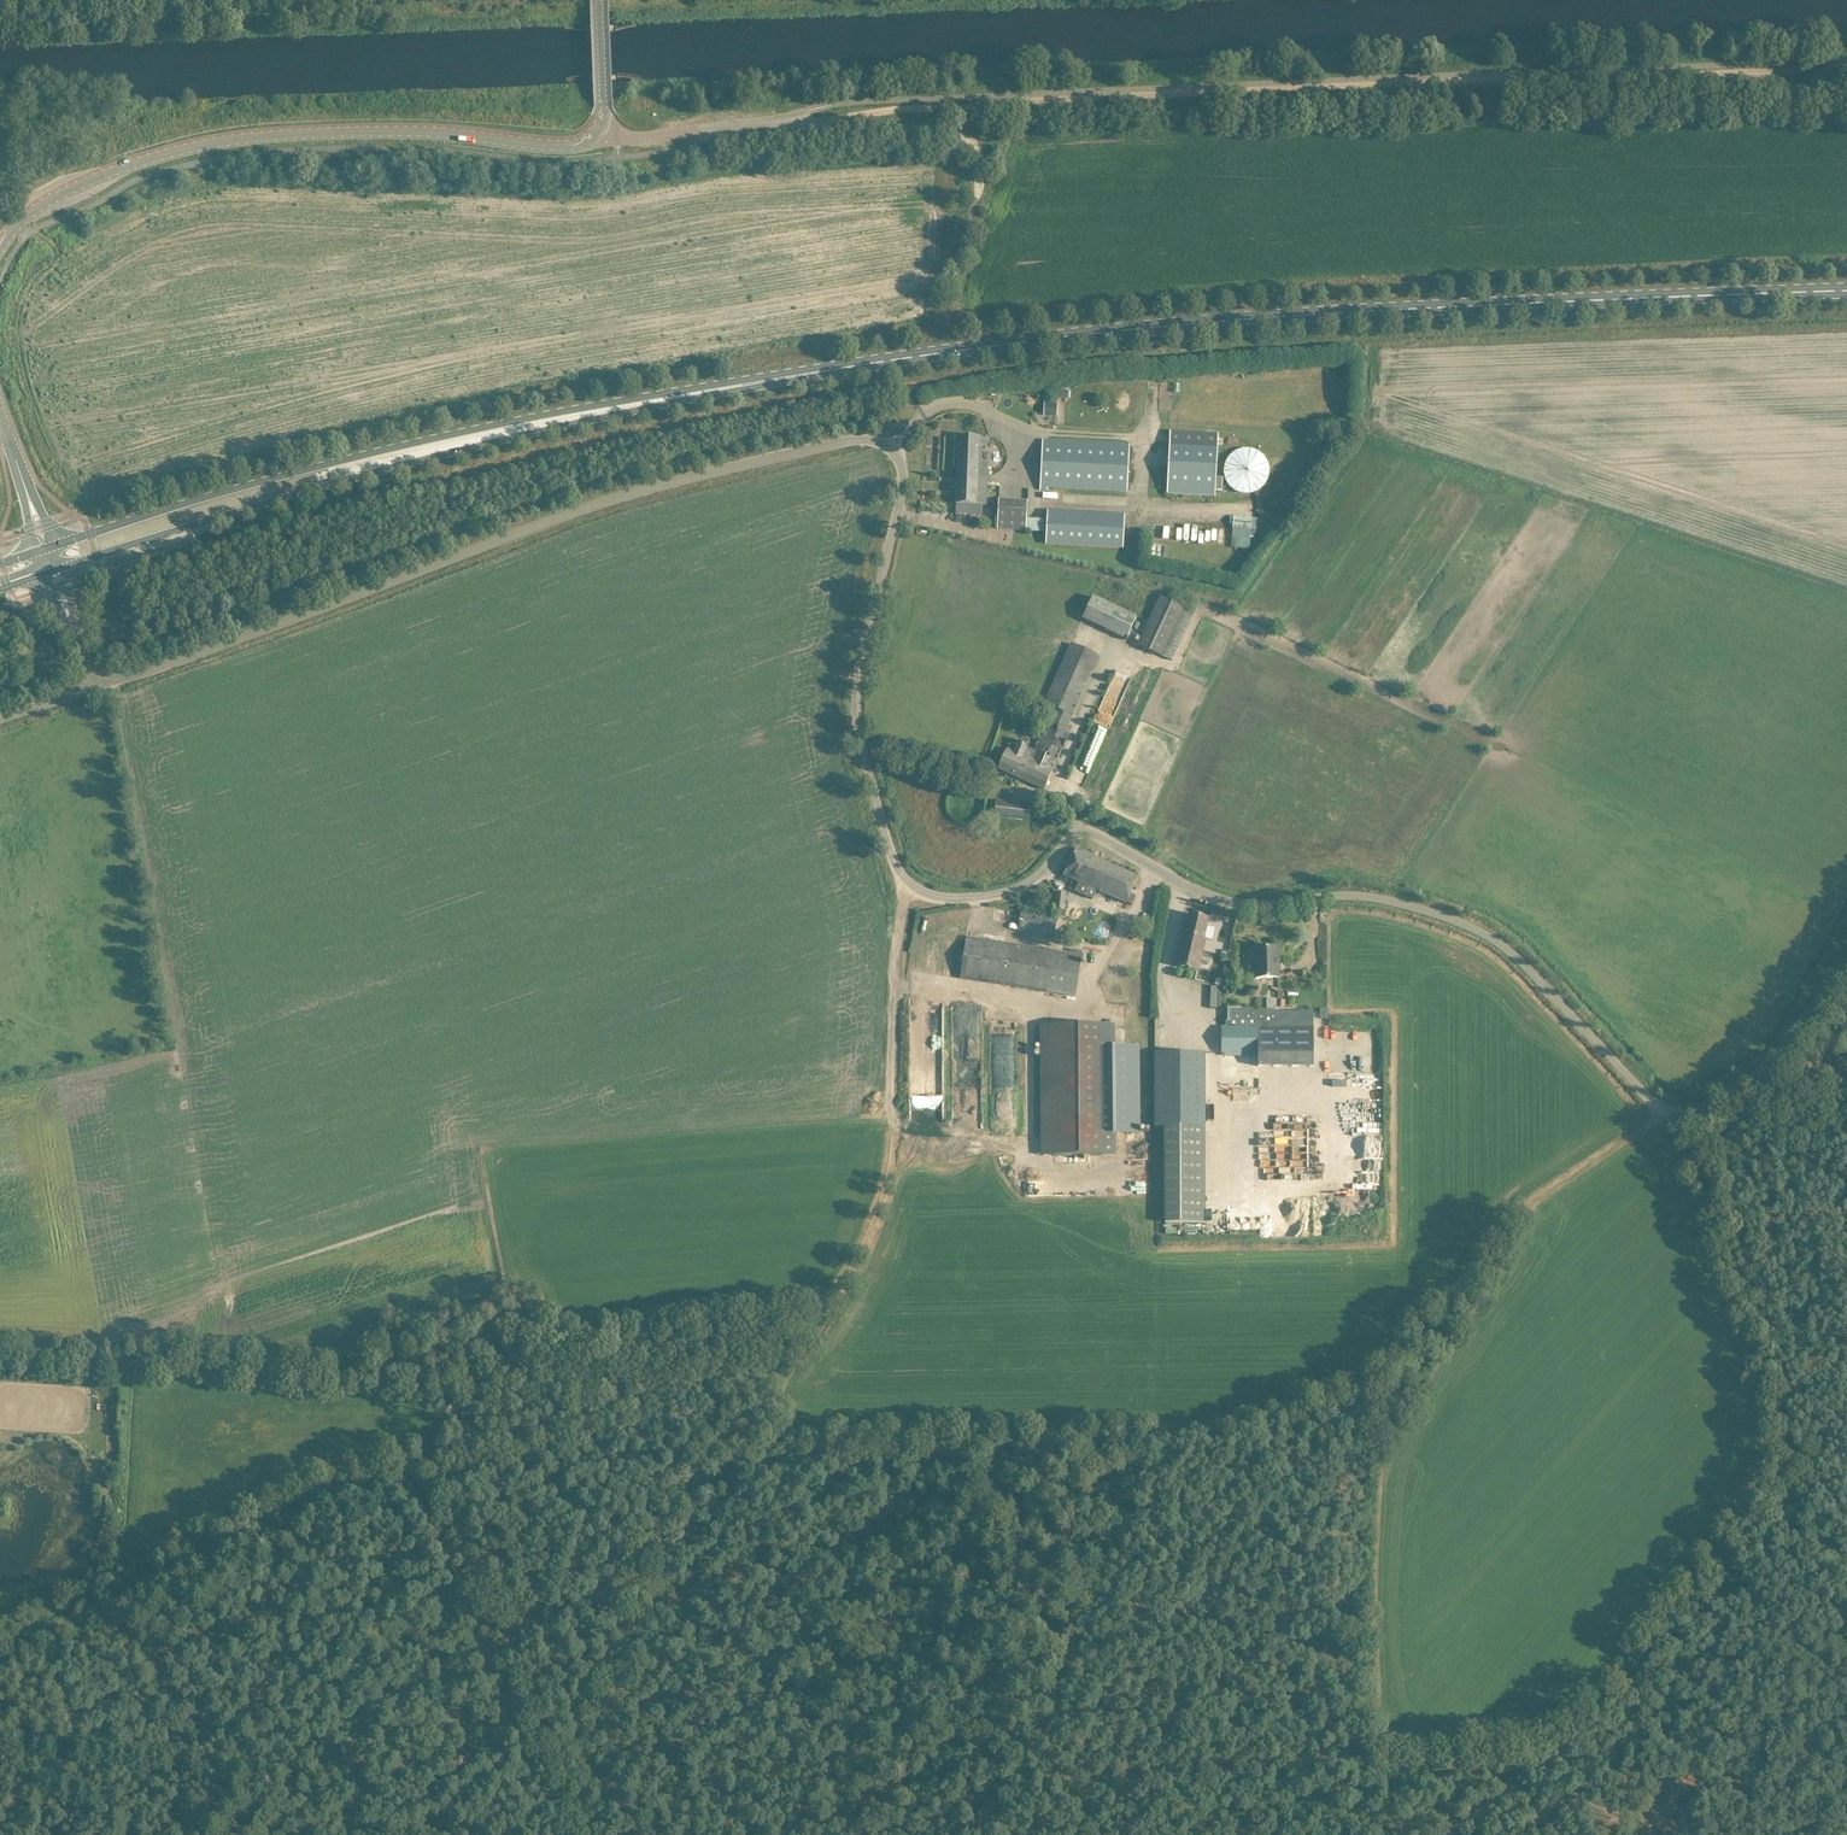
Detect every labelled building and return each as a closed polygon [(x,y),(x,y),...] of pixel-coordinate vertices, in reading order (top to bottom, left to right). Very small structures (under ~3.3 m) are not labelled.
[(1045,403),(1045,415),(1056,416),(1057,404),(1045,403)] [(1171,446),(1169,494),(1215,496),(1217,448),(1218,436),(1218,434),(1171,432),(1171,446)] [(988,437),(959,436),(956,514),(969,514),(970,505),(986,505),(988,461),(982,461),(983,447),(987,447),(988,437)] [(1126,493),(1128,446),(1044,442),(1041,488),(1126,493)] [(1229,457),(1225,464),(1224,473),(1225,480),(1229,486),(1235,492),(1243,494),(1251,494),(1258,492),(1264,486),(1268,479),(1269,472),(1268,464),(1264,457),(1258,452),(1251,449),(1243,450),(1235,452),(1229,457)] [(1046,544),(1123,547),(1125,515),(1048,511),(1048,520),(1027,519),(1028,501),(999,500),(998,529),(1047,532),(1046,544)] [(1243,546),(1243,549),(1250,549),(1250,536),(1256,536),(1257,518),(1232,517),(1231,546),(1243,546)] [(1127,639),(1137,617),(1093,597),(1083,618),(1127,639)] [(1195,613),(1161,597),(1139,645),(1172,661),(1195,613)] [(1006,750),(1003,757),(998,768),(1045,790),(1070,734),(1065,732),(1099,656),(1071,644),(1042,709),(1053,714),(1048,723),(1049,723),(1033,750),(1028,748),(1019,744),(1015,754),(1006,750)] [(1006,707),(1007,707),(1018,710),(1024,690),(1012,686),(1006,707)] [(1031,806),(996,801),(995,817),(1029,821),(1031,806)] [(1077,848),(1065,876),(1076,881),(1086,885),(1097,890),(1100,892),(1126,904),(1127,903),(1131,894),(1134,887),(1139,876),(1077,848)] [(1067,893),(1058,892),(1055,914),(1064,916),(1067,893)] [(1059,917),(1034,913),(1023,911),(1020,931),(1056,936),(1059,917)] [(1183,933),(1180,945),(1204,951),(1206,938),(1212,940),(1215,928),(1207,926),(1209,917),(1190,913),(1185,933),(1183,933)] [(953,936),(966,939),(969,923),(956,920),(953,936)] [(1075,996),(1081,951),(1072,949),(1071,953),(1029,947),(967,938),(961,978),(1075,996)] [(1180,945),(1175,966),(1187,969),(1199,971),(1204,951),(1180,945)] [(1279,978),(1279,959),(1278,947),(1255,948),(1256,979),(1279,978)] [(1219,955),(1218,958),(1220,962),(1225,963),(1227,956),(1226,956),(1222,955),(1219,955)] [(1267,999),(1267,1009),(1276,1009),(1276,999),(1267,999)] [(1313,1013),(1252,1012),(1252,1009),(1241,1009),(1241,1007),(1227,1007),(1227,1027),(1222,1027),(1222,1052),(1258,1052),(1258,1067),(1313,1068),(1313,1013)] [(1115,1156),(1115,1134),(1139,1134),(1140,1043),(1114,1043),(1114,1025),(1043,1026),(1045,1157),(1115,1156)] [(1156,1126),(1165,1126),(1164,1223),(1205,1223),(1205,1126),(1206,1126),(1206,1053),(1156,1052),(1156,1126)] [(1245,1100),(1244,1088),(1231,1088),(1231,1100),(1245,1100)]
